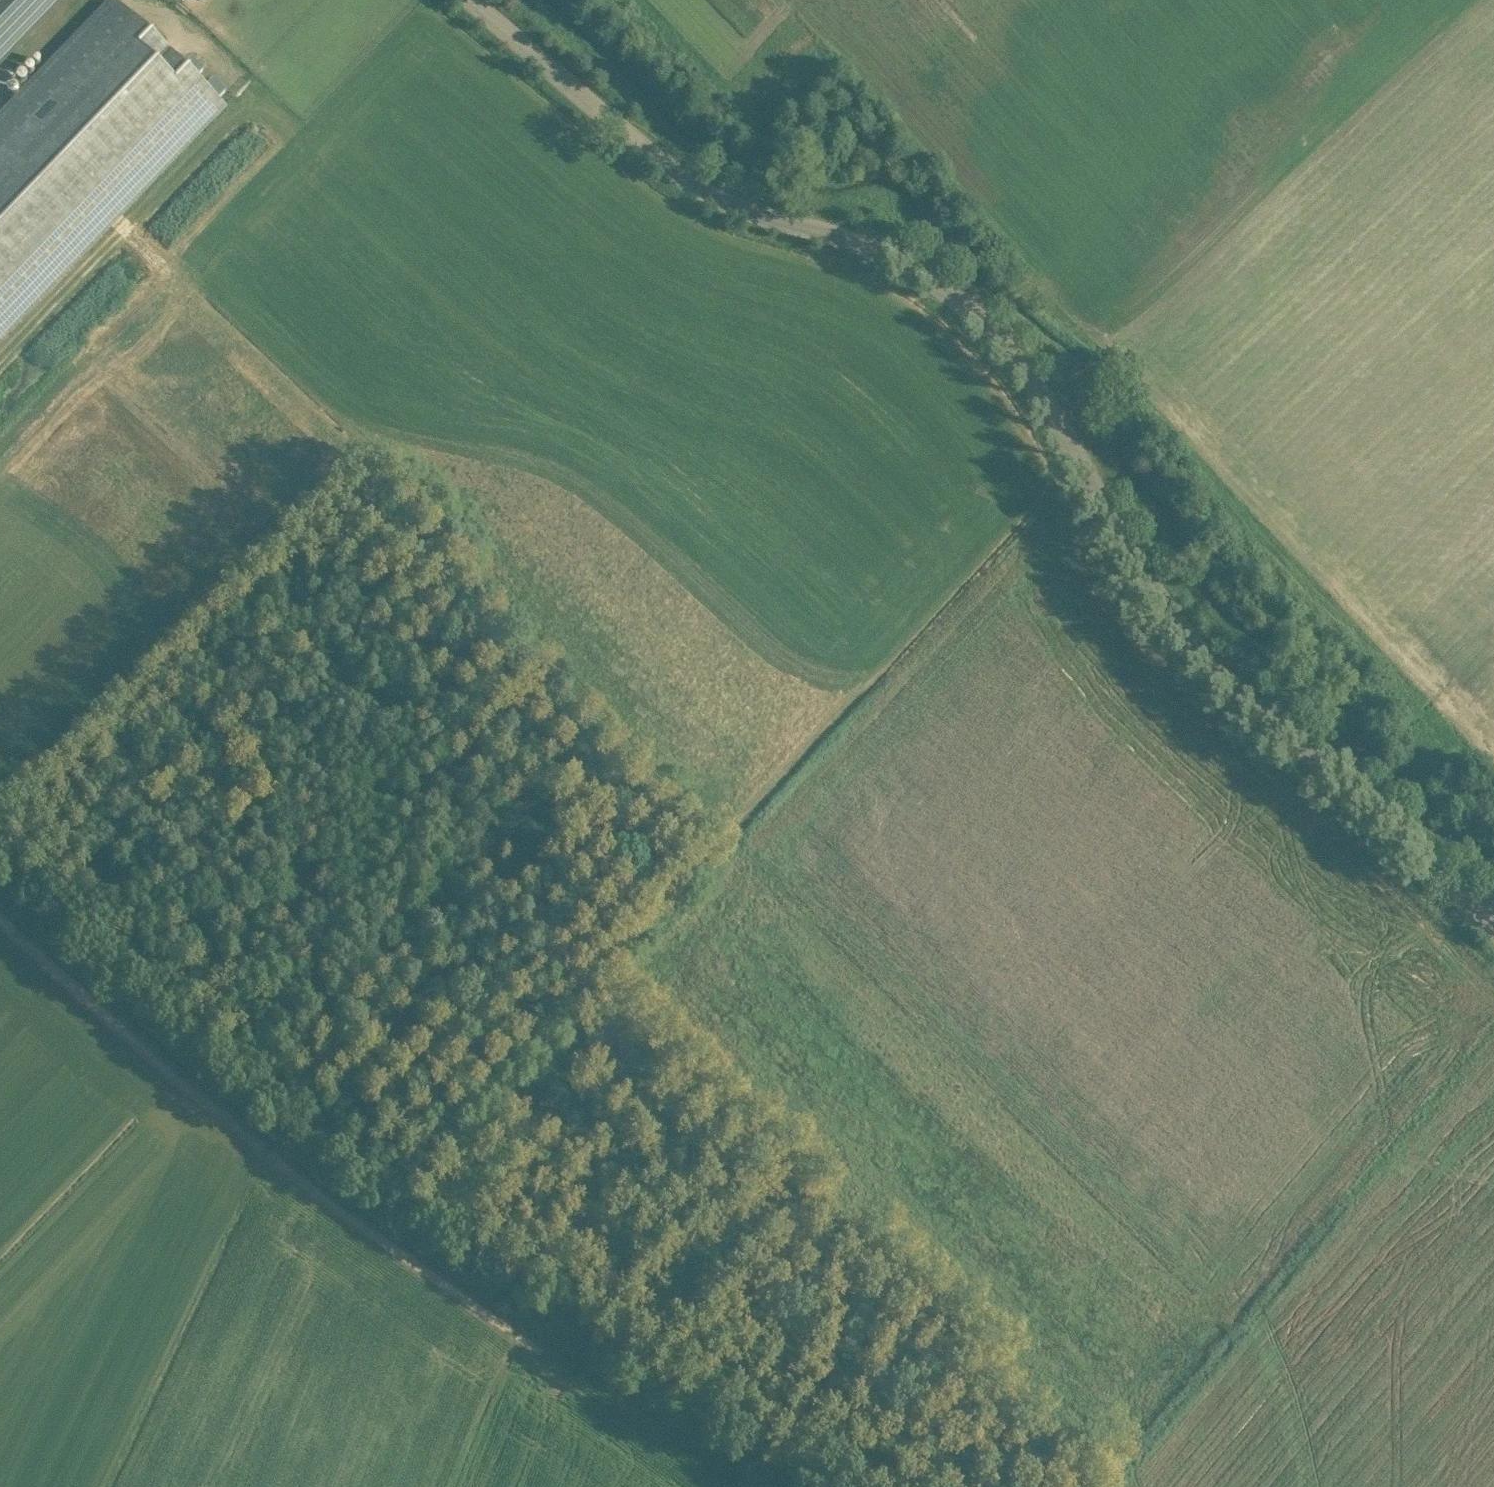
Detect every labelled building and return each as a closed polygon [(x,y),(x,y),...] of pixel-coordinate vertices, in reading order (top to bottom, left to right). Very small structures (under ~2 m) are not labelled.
[(60,0),(0,0),(0,62),(60,0)] [(223,107),(114,1),(0,119),(0,338),(223,107)]
